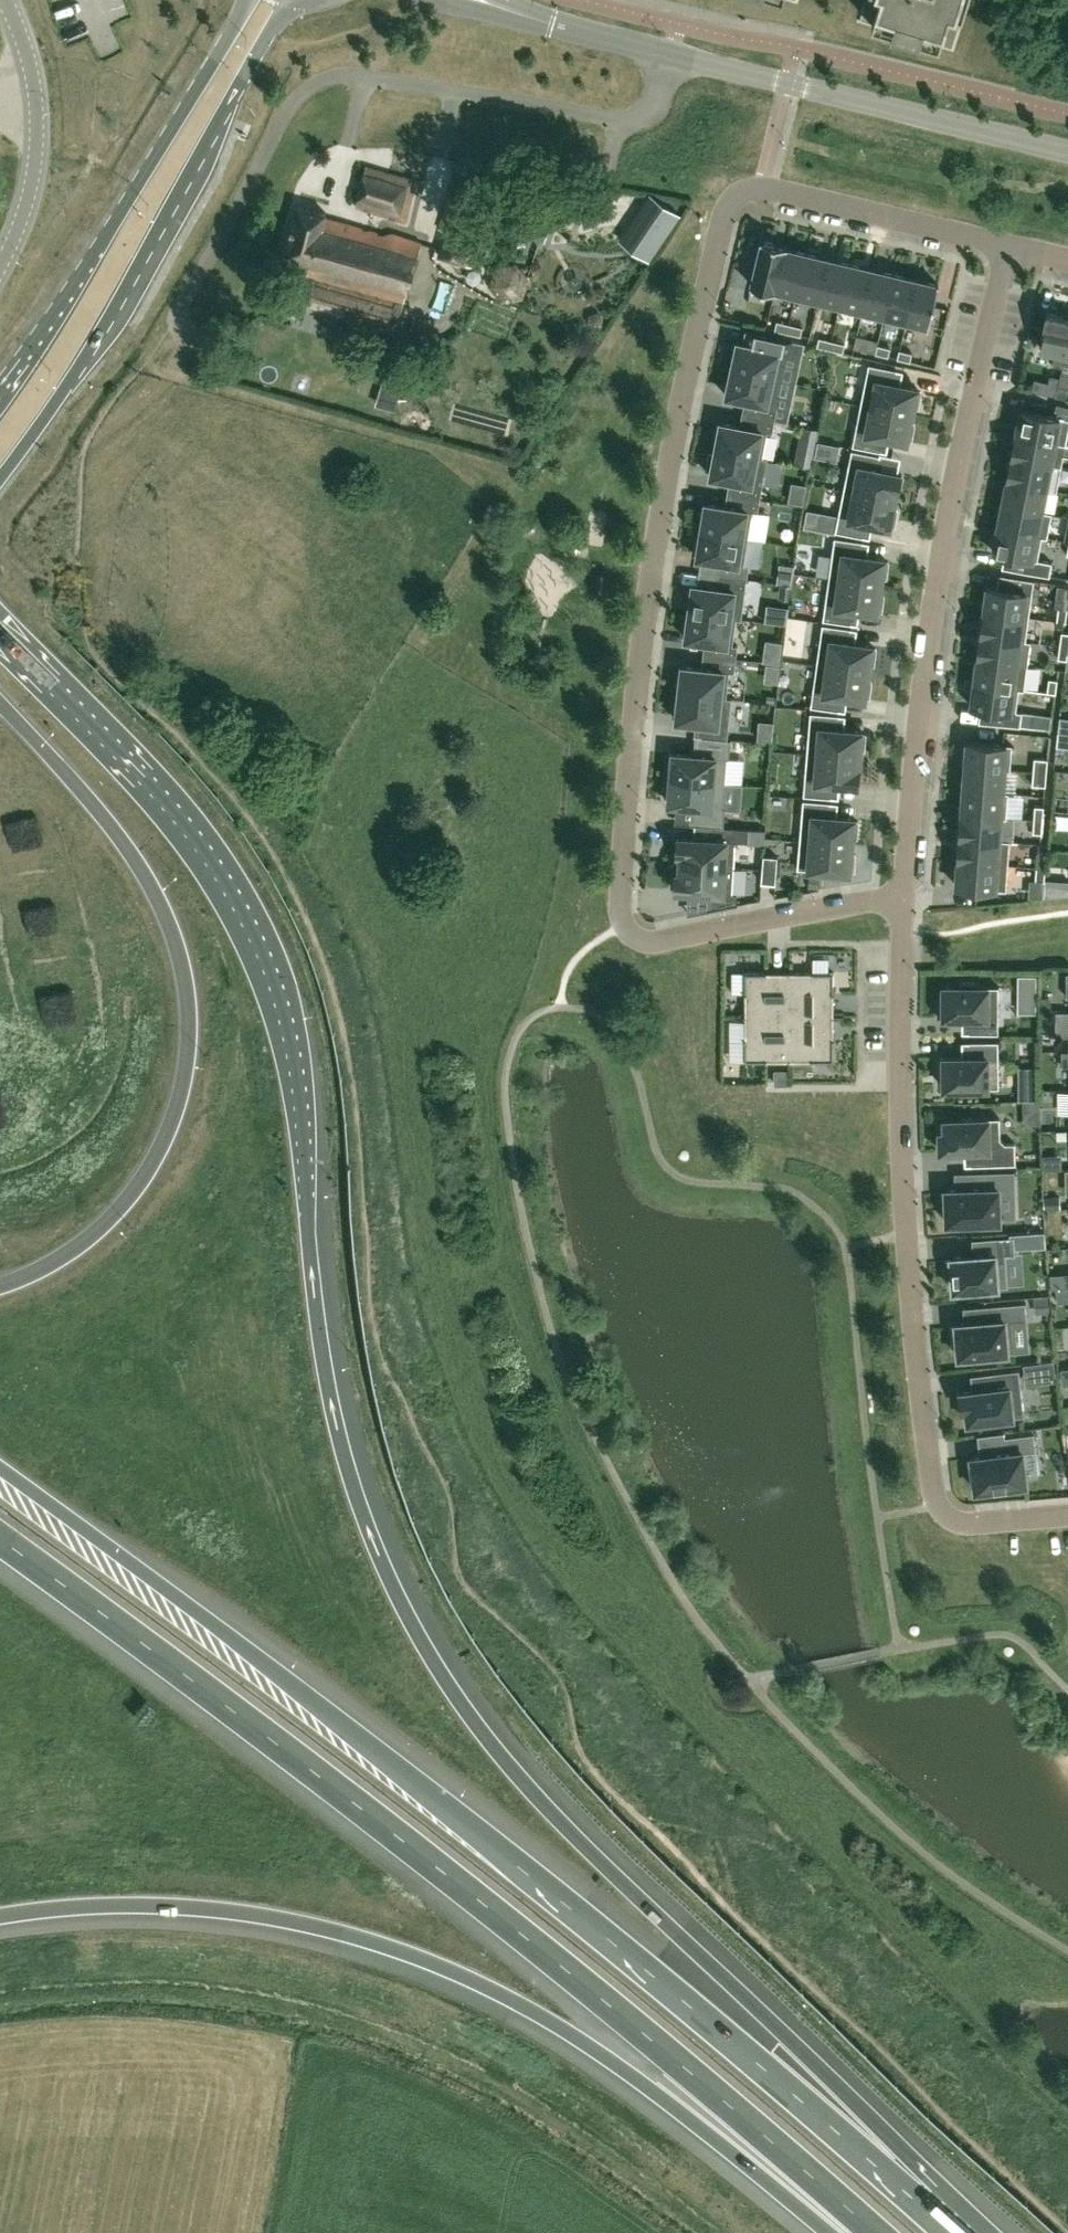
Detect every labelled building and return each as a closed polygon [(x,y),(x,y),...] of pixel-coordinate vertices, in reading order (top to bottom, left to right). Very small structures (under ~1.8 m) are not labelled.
[(940,45),(950,11),(963,15),(968,0),(880,0),(872,24),(940,45)] [(417,178),(366,164),(364,171),(363,171),(356,198),(357,198),(355,206),(406,222),(417,178)] [(476,204),(449,195),(439,228),(446,230),(438,256),(473,266),(485,222),(544,239),(549,222),(506,210),(504,216),(489,212),(489,214),(483,213),(476,205),(476,204)] [(347,318),(372,230),(325,216),(326,212),(298,204),(281,266),(308,274),(300,304),(347,318)] [(670,226),(644,209),(622,241),(648,258),(670,226)] [(384,233),(372,230),(347,318),(395,331),(421,241),(390,232),(384,233)] [(774,290),(785,247),(786,245),(762,239),(752,286),(773,290),(774,290)] [(795,298),(806,252),(785,247),(774,290),(773,290),(773,293),(795,298)] [(817,303),(828,257),(806,252),(795,298),(817,303)] [(839,309),(850,262),(828,257),(817,303),(839,309)] [(862,314),(872,268),(850,262),(839,309),(862,314)] [(503,299),(522,295),(528,278),(520,268),(515,263),(497,267),(491,284),(503,299)] [(884,319),(895,273),(872,268),(862,314),(884,319)] [(906,324),(917,278),(895,273),(884,319),(906,324)] [(928,329),(939,283),(917,278),(906,324),(928,329)] [(1067,343),(1067,316),(1047,311),(1043,327),(1045,328),(1041,348),(1055,351),(1052,364),(1063,366),(1064,361),(1067,343)] [(788,332),(790,323),(777,320),(775,329),(788,332)] [(800,335),(802,326),(790,323),(788,332),(800,335)] [(863,348),(866,335),(857,333),(854,346),(861,348),(863,348)] [(792,340),(766,334),(763,347),(738,341),(737,344),(734,343),(731,358),(734,359),(733,361),(732,368),(778,378),(779,372),(784,352),(789,353),(792,340)] [(830,348),(832,340),(819,337),(817,345),(830,348)] [(843,351),(845,343),(832,340),(830,348),(843,351)] [(889,354),(891,346),(878,343),(876,351),(889,354)] [(911,359),(913,351),(900,348),(898,356),(911,359)] [(869,363),(861,404),(912,414),(914,406),(918,406),(921,391),(917,390),(918,387),(894,383),(897,369),(869,363)] [(772,404),(778,378),(732,368),(726,395),(752,400),(749,414),(775,419),(778,405),(772,404)] [(1058,385),(1060,377),(1050,375),(1047,393),(1056,395),(1058,385)] [(1067,398),(1067,387),(1058,385),(1056,395),(1067,398)] [(861,404),(853,445),(881,450),(883,436),(907,441),(907,438),(911,439),(914,423),(911,423),(912,414),(861,404)] [(1017,433),(1055,441),(1065,443),(1067,430),(1067,418),(1060,416),(1021,409),(1017,433)] [(772,432),(775,419),(749,414),(746,427),(720,421),(720,423),(717,423),(714,439),(717,439),(715,448),(762,457),(762,456),(767,431),(772,432)] [(799,444),(816,448),(817,440),(820,428),(803,424),(799,444)] [(1012,457),(1061,466),(1063,454),(1067,455),(1067,444),(1065,443),(1055,441),(1017,433),(1012,457)] [(768,457),(762,456),(762,457),(715,448),(710,475),(736,480),(734,494),(760,498),(768,457)] [(852,449),(844,490),(895,500),(897,491),(898,491),(902,473),(877,468),(880,455),(852,449)] [(1012,457),(1007,480),(1046,488),(1056,490),(1061,466),(1012,457)] [(1041,511),(1052,513),(1052,512),(1041,510),(1046,489),(1056,491),(1056,490),(1007,480),(1003,503),(1041,511)] [(844,490),(836,530),(863,536),(866,522),(890,527),(890,524),(894,525),(897,509),(894,508),(895,500),(844,490)] [(758,511),(760,498),(734,494),(731,507),(706,502),(705,504),(702,504),(700,519),(703,520),(702,524),(701,529),(748,537),(753,510),(758,511)] [(1003,503),(998,527),(1047,536),(1052,513),(1041,511),(1003,503)] [(836,530),(839,515),(826,512),(822,530),(835,532),(836,530)] [(993,551),(1026,558),(1024,571),(1049,576),(1052,562),(1037,559),(1042,536),(1047,537),(1047,536),(998,527),(993,551)] [(744,563),(748,537),(701,529),(700,538),(697,538),(694,553),(697,554),(697,556),(723,561),(721,574),(747,578),(749,564),(744,563)] [(835,536),(829,578),(881,585),(882,576),(886,577),(888,561),(884,561),(885,558),(861,554),(863,540),(835,536)] [(554,555),(540,559),(547,580),(561,575),(554,555)] [(780,562),(777,582),(790,584),(792,564),(780,562)] [(741,619),(747,578),(721,574),(719,587),(693,583),(693,585),(690,585),(689,588),(688,601),(690,601),(689,610),(736,617),(736,618),(741,619)] [(984,610),(1029,616),(1032,592),(1034,579),(999,574),(997,587),(988,586),(984,610)] [(829,578),(823,619),(851,623),(853,609),(877,612),(878,609),(882,610),(884,594),(880,593),(881,585),(829,578)] [(1058,607),(1057,620),(1065,621),(1067,608),(1058,607)] [(733,644),(736,618),(736,617),(689,610),(689,612),(688,619),(685,619),(683,635),(686,635),(685,638),(712,641),(710,655),(736,658),(738,644),(733,644)] [(984,610),(981,634),(1025,640),(1029,616),(984,610)] [(822,623),(817,664),(869,671),(870,663),(874,664),(876,648),(872,647),(873,644),(849,641),(851,627),(822,623)] [(981,634),(978,657),(1027,664),(1028,663),(1031,642),(1025,641),(1025,640),(981,634)] [(1060,644),(1058,656),(1066,658),(1067,653),(1067,646),(1067,645),(1060,644)] [(735,671),(736,658),(710,655),(709,668),(682,665),(682,667),(679,667),(677,683),(680,683),(679,692),(726,697),(727,696),(729,671),(735,671)] [(978,657),(975,681),(1024,688),(1027,664),(978,657)] [(872,681),(868,680),(869,671),(817,664),(811,705),(839,709),(841,695),(865,699),(865,696),(869,696),(872,681)] [(1048,677),(1047,691),(1056,692),(1057,678),(1048,677)] [(971,706),(1004,710),(1002,723),(1020,726),(1022,711),(1016,710),(1019,688),(1024,689),(1024,688),(975,681),(971,706)] [(732,697),(727,696),(726,697),(679,692),(678,701),(675,701),(673,716),(676,717),(676,719),(702,722),(701,735),(702,735),(727,738),(732,697)] [(811,711),(807,753),(860,757),(860,749),(864,749),(865,733),(862,733),(862,730),(838,728),(839,714),(811,711)] [(731,738),(727,738),(702,735),(701,754),(673,752),(672,761),(669,760),(667,777),(724,781),(726,757),(729,757),(731,738)] [(967,740),(966,765),(1010,769),(1012,744),(967,740)] [(833,782),(859,784),(860,767),(859,766),(860,757),(807,753),(804,794),(832,796),(833,782)] [(1033,770),(1047,771),(1048,758),(1039,757),(1034,757),(1033,770)] [(966,765),(964,789),(1008,792),(1008,791),(1003,791),(1005,769),(1010,770),(1010,769),(966,765)] [(1047,771),(1033,770),(1032,784),(1037,784),(1047,785),(1047,771)] [(722,807),(724,781),(667,777),(666,793),(669,794),(668,803),(696,805),(695,824),(715,825),(724,826),(725,807),(722,807)] [(964,789),(962,813),(1006,816),(1008,792),(964,789)] [(804,798),(800,839),(852,844),(853,836),(857,836),(858,820),(854,820),(855,816),(831,814),(832,800),(804,798)] [(1034,818),(1043,819),(1044,806),(1035,805),(1034,818)] [(962,813),(960,836),(1010,840),(1010,839),(999,839),(1001,817),(1006,817),(1006,816),(962,813)] [(1043,819),(1034,818),(1033,831),(1042,832),(1043,819)] [(681,853),(680,863),(733,866),(735,840),(748,841),(749,828),(724,826),(715,825),(714,838),(678,836),(677,853),(681,853)] [(960,836),(958,860),(1008,864),(1010,840),(960,836)] [(800,839),(798,867),(831,871),(831,874),(846,875),(846,871),(850,872),(850,869),(854,869),(856,853),(852,853),(852,844),(800,839)] [(1037,866),(1046,867),(1047,854),(1038,853),(1037,866)] [(775,883),(778,855),(764,854),(761,881),(775,883)] [(958,860),(956,885),(1006,889),(1008,864),(958,860)] [(737,893),(732,892),(733,866),(680,863),(680,873),(676,873),(675,889),(711,891),(710,907),(708,908),(708,909),(738,903),(738,902),(736,902),(737,893)] [(1046,867),(1037,866),(1036,880),(1045,880),(1046,867)] [(817,887),(819,876),(809,875),(808,886),(817,887)] [(789,1015),(789,970),(789,971),(767,971),(767,970),(766,970),(766,971),(745,971),(745,991),(744,991),(744,993),(745,993),(745,1015),(744,1015),(789,1015)] [(833,992),(834,971),(813,971),(813,970),(812,970),(812,971),(790,971),(790,970),(789,970),(789,1015),(834,1015),(833,1015),(834,993),(834,992),(833,992)] [(938,998),(938,1016),(969,1016),(968,1032),(998,1032),(999,986),(978,985),(978,984),(978,980),(959,980),(959,984),(959,985),(944,985),(943,998),(938,998)] [(1041,996),(1041,1009),(1051,1009),(1051,996),(1041,996)] [(789,1060),(789,1015),(744,1015),(744,1016),(745,1016),(745,1038),(744,1038),(744,1039),(745,1039),(745,1059),(765,1059),(765,1060),(767,1060),(767,1059),(788,1059),(788,1060),(789,1060)] [(834,1016),(834,1015),(789,1015),(789,1060),(790,1061),(790,1060),(812,1060),(812,1061),(813,1061),(813,1060),(833,1060),(833,1039),(834,1039),(834,1038),(833,1038),(833,1016),(834,1016)] [(943,1075),(943,1087),(959,1087),(959,1092),(978,1092),(978,1087),(999,1087),(998,1040),(968,1040),(969,1056),(938,1056),(938,1075),(943,1075)] [(781,1070),(775,1076),(775,1083),(789,1083),(788,1069),(781,1070)] [(1023,1113),(1040,1113),(1040,1100),(1022,1101),(1023,1113)] [(945,1131),(939,1131),(940,1149),(971,1149),(971,1164),(1015,1163),(1015,1142),(1005,1142),(1000,1137),(999,1117),(944,1119),(945,1131)] [(947,1222),(958,1221),(1000,1220),(998,1187),(1010,1187),(1009,1171),(978,1172),(978,1188),(946,1189),(946,1192),(940,1192),(941,1209),(946,1209),(947,1222)] [(1043,1196),(1044,1208),(1059,1207),(1058,1195),(1043,1196)] [(1034,1246),(1033,1232),(1010,1233),(1010,1236),(1014,1236),(1014,1247),(1034,1246)] [(951,1258),(945,1259),(947,1275),(952,1275),(953,1289),(1008,1285),(1006,1254),(1015,1253),(1014,1247),(1014,1236),(1010,1236),(982,1238),(983,1254),(951,1256),(951,1258)] [(1033,1297),(1035,1313),(1050,1312),(1048,1295),(1033,1297)] [(956,1325),(951,1325),(952,1341),(957,1341),(958,1356),(974,1354),(975,1359),(991,1358),(990,1353),(1013,1351),(1010,1320),(1027,1318),(1025,1301),(985,1304),(987,1320),(956,1322),(956,1325)] [(1024,1415),(1019,1368),(993,1371),(994,1387),(960,1391),(962,1409),(966,1409),(967,1421),(1024,1415)] [(1036,1449),(1034,1432),(1004,1435),(1006,1452),(971,1456),(972,1458),(968,1459),(970,1475),(973,1474),(975,1489),(993,1487),(994,1492),(1010,1490),(1009,1485),(1027,1483),(1023,1451),(1036,1449)]
